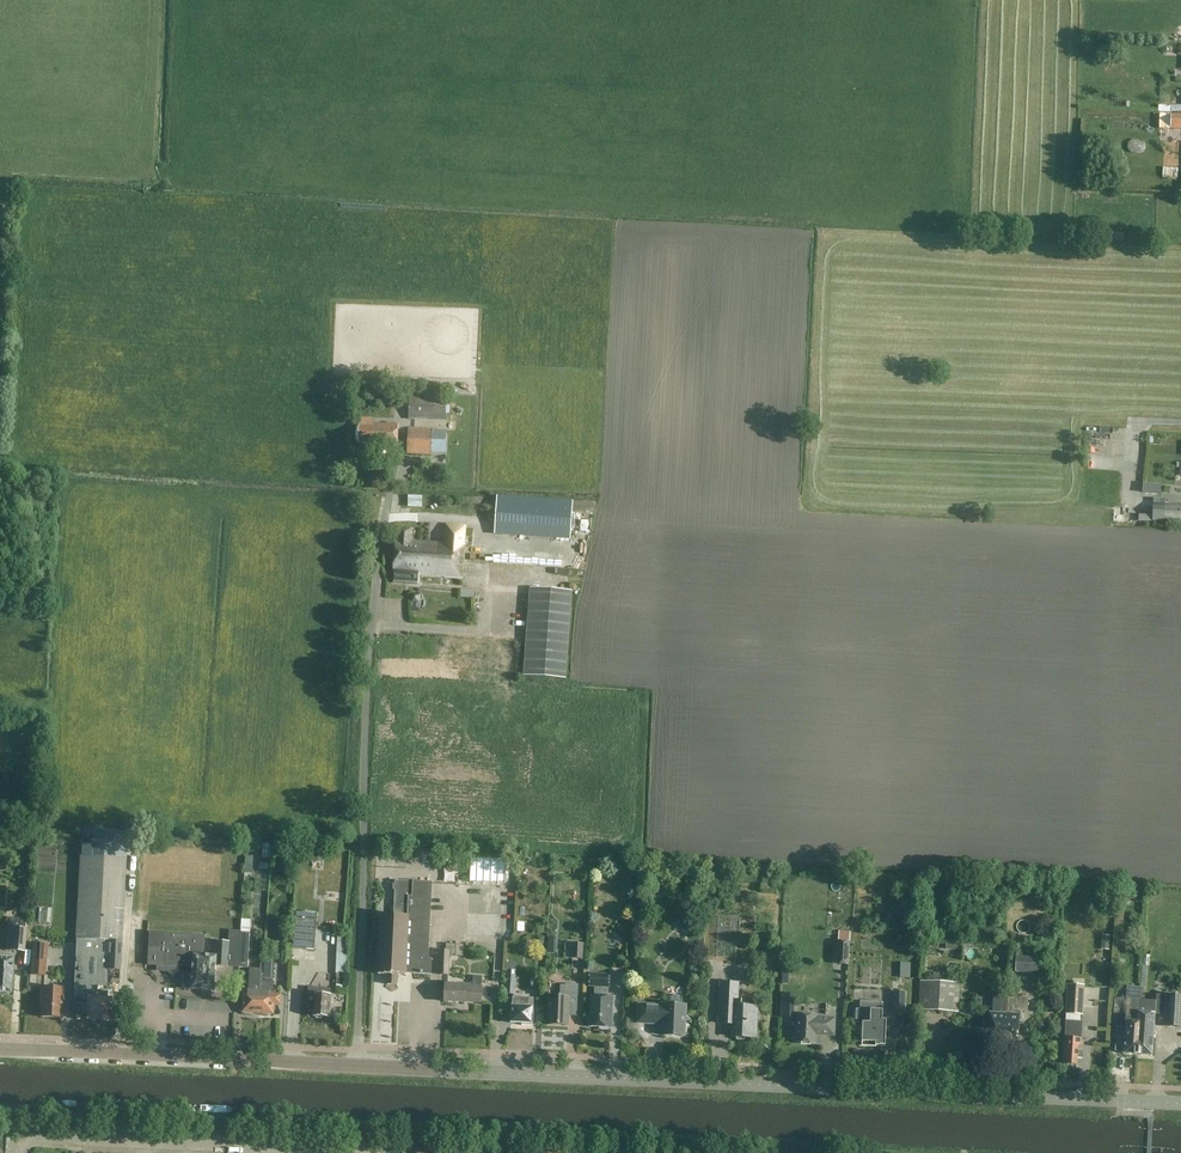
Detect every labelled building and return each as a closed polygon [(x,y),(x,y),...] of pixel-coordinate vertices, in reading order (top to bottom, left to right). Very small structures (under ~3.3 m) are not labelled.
[(1122,57),(1127,53),(1121,45),(1116,49),(1122,57)] [(1169,114),(1169,117),(1166,117),(1165,134),(1172,134),(1172,131),(1180,132),(1180,114),(1169,114)] [(1175,165),(1165,166),(1166,176),(1175,176),(1175,165)] [(8,191),(0,190),(0,200),(7,200),(8,191)] [(444,420),(445,399),(409,398),(408,419),(444,420)] [(398,447),(399,425),(373,424),(373,427),(359,426),(358,443),(372,444),(372,446),(398,447)] [(431,455),(432,430),(408,429),(407,454),(431,455)] [(432,430),(434,450),(446,449),(445,429),(432,430)] [(1092,430),(1091,439),(1109,441),(1110,432),(1092,430)] [(571,538),(573,503),(499,498),(496,533),(571,538)] [(1152,521),(1180,523),(1180,505),(1165,505),(1165,500),(1153,499),(1152,521)] [(396,540),(394,556),(463,561),(464,527),(446,526),(445,543),(410,541),(411,529),(399,528),(398,540),(396,540)] [(476,538),(476,561),(505,562),(505,550),(486,550),(486,538),(476,538)] [(463,561),(394,556),(393,573),(395,573),(394,581),(414,582),(414,574),(462,577),(463,561)] [(530,589),(524,676),(566,679),(572,592),(530,589)] [(81,835),(76,940),(73,998),(88,999),(87,999),(87,1000),(88,1000),(87,1019),(86,1019),(86,1020),(89,1020),(90,1022),(95,1022),(96,1020),(99,1020),(100,1022),(105,1022),(107,1021),(110,1021),(110,1020),(109,1020),(109,1019),(116,1019),(116,1009),(109,1009),(110,1001),(111,1001),(111,1000),(106,1000),(108,970),(120,971),(124,837),(81,835)] [(313,851),(312,862),(324,862),(325,852),(313,851)] [(507,861),(472,859),(471,881),(506,883),(507,861)] [(397,882),(395,916),(382,915),(379,975),(388,975),(387,985),(392,985),(397,985),(398,976),(407,976),(407,961),(414,961),(414,974),(431,975),(432,960),(428,960),(432,884),(397,882)] [(47,892),(58,894),(59,887),(48,885),(47,892)] [(244,929),(253,929),(253,919),(244,919),(244,929)] [(315,950),(318,921),(296,919),(293,948),(315,950)] [(6,920),(5,950),(24,951),(25,927),(24,927),(25,921),(6,920)] [(151,933),(149,965),(159,966),(159,971),(170,972),(172,974),(173,976),(183,968),(183,966),(193,967),(192,976),(185,975),(184,989),(192,989),(215,991),(217,967),(228,968),(230,942),(217,941),(216,956),(204,955),(205,936),(151,933)] [(240,933),(238,968),(247,969),(249,933),(240,933)] [(338,933),(336,973),(346,974),(348,934),(338,933)] [(838,941),(836,965),(849,965),(850,942),(838,941)] [(457,958),(467,958),(468,942),(458,942),(457,958)] [(573,943),(573,959),(583,960),(584,944),(573,943)] [(32,944),(30,975),(45,976),(46,945),(32,944)] [(449,976),(450,957),(456,957),(456,945),(446,944),(446,951),(440,951),(439,975),(449,976)] [(283,946),(282,964),(290,964),(291,946),(283,946)] [(13,959),(0,958),(0,993),(11,993),(13,959)] [(1015,958),(1015,972),(1039,973),(1039,959),(1015,958)] [(260,969),(258,1013),(264,1014),(264,1015),(271,1015),(271,1014),(273,1014),(274,1005),(280,1005),(281,996),(272,995),(274,964),(261,963),(260,969)] [(258,1013),(260,969),(250,969),(248,994),(244,994),(244,996),(242,996),(242,1001),(243,1001),(243,1013),(245,1013),(245,1014),(252,1014),(252,1013),(258,1013)] [(507,971),(506,984),(506,994),(515,995),(516,971),(507,971)] [(590,974),(590,986),(596,986),(596,996),(592,996),(591,1016),(589,1016),(588,1018),(588,1021),(589,1024),(590,1024),(590,1027),(600,1027),(600,1029),(603,1030),(606,1030),(608,1029),(608,1028),(612,1028),(613,997),(608,997),(608,987),(610,987),(610,975),(590,974)] [(465,986),(446,985),(445,1002),(465,1003),(465,1002),(481,1003),(483,977),(473,976),(473,985),(465,984),(465,986)] [(958,1012),(959,984),(921,981),(920,1010),(958,1012)] [(910,991),(905,991),(905,983),(895,982),(895,991),(890,991),(890,1017),(909,1018),(910,991)] [(739,984),(721,983),(719,1022),(730,1023),(733,1025),(733,1037),(737,1037),(737,1040),(745,1040),(746,1037),(757,1038),(758,1007),(742,1007),(742,1002),(738,1001),(739,984)] [(551,996),(549,1025),(568,1026),(569,1004),(578,1004),(579,985),(566,985),(566,986),(561,986),(561,997),(551,996)] [(1067,986),(1066,1014),(1082,1015),(1084,986),(1067,986)] [(40,1008),(42,1008),(41,1017),(62,1018),(64,988),(41,987),(40,1008)] [(309,1011),(314,1011),(314,1016),(315,1017),(317,1019),(321,1019),(323,1017),(330,1018),(331,1004),(333,1004),(333,996),(330,996),(331,989),(309,987),(307,1009),(309,1011)] [(1123,1055),(1136,1056),(1139,1013),(1140,1001),(1142,1001),(1143,988),(1128,987),(1128,1000),(1127,1000),(1125,1028),(1124,1028),(1124,1025),(1118,1024),(1118,1028),(1117,1028),(1116,1051),(1123,1052),(1123,1055)] [(1089,989),(1089,998),(1109,999),(1110,989),(1089,989)] [(989,1046),(1001,1047),(1002,1028),(1006,1029),(1007,1011),(1008,998),(1007,998),(1008,991),(994,991),(993,1014),(990,1014),(989,1046)] [(1164,1026),(1180,1027),(1180,996),(1166,995),(1164,1026)] [(533,1016),(534,998),(513,997),(512,1023),(522,1024),(522,1026),(529,1026),(530,1024),(532,1025),(532,1016),(533,1016)] [(1028,999),(1008,998),(1007,1011),(1006,1029),(1002,1028),(1001,1047),(1018,1048),(1020,1011),(1027,1011),(1028,999)] [(1139,1013),(1136,1056),(1152,1056),(1155,1002),(1142,1001),(1140,1001),(1139,1013)] [(190,1012),(203,1012),(203,1002),(190,1002),(190,1012)] [(857,1009),(856,1023),(863,1023),(862,1042),(876,1043),(876,1046),(886,1047),(887,1021),(883,1020),(884,1003),(861,1002),(861,1010),(857,1009)] [(664,1025),(664,1036),(685,1037),(686,1006),(665,1005),(665,1006),(639,1005),(638,1023),(664,1025)] [(794,1039),(797,1040),(796,1043),(816,1044),(816,1035),(835,1036),(835,1018),(817,1018),(817,1016),(798,1015),(797,1033),(794,1034),(794,1039)] [(1082,1051),(1077,1051),(1078,1045),(1081,1046),(1081,1039),(1077,1039),(1078,1022),(1065,1021),(1063,1064),(1077,1065),(1077,1058),(1082,1059),(1082,1051)]
